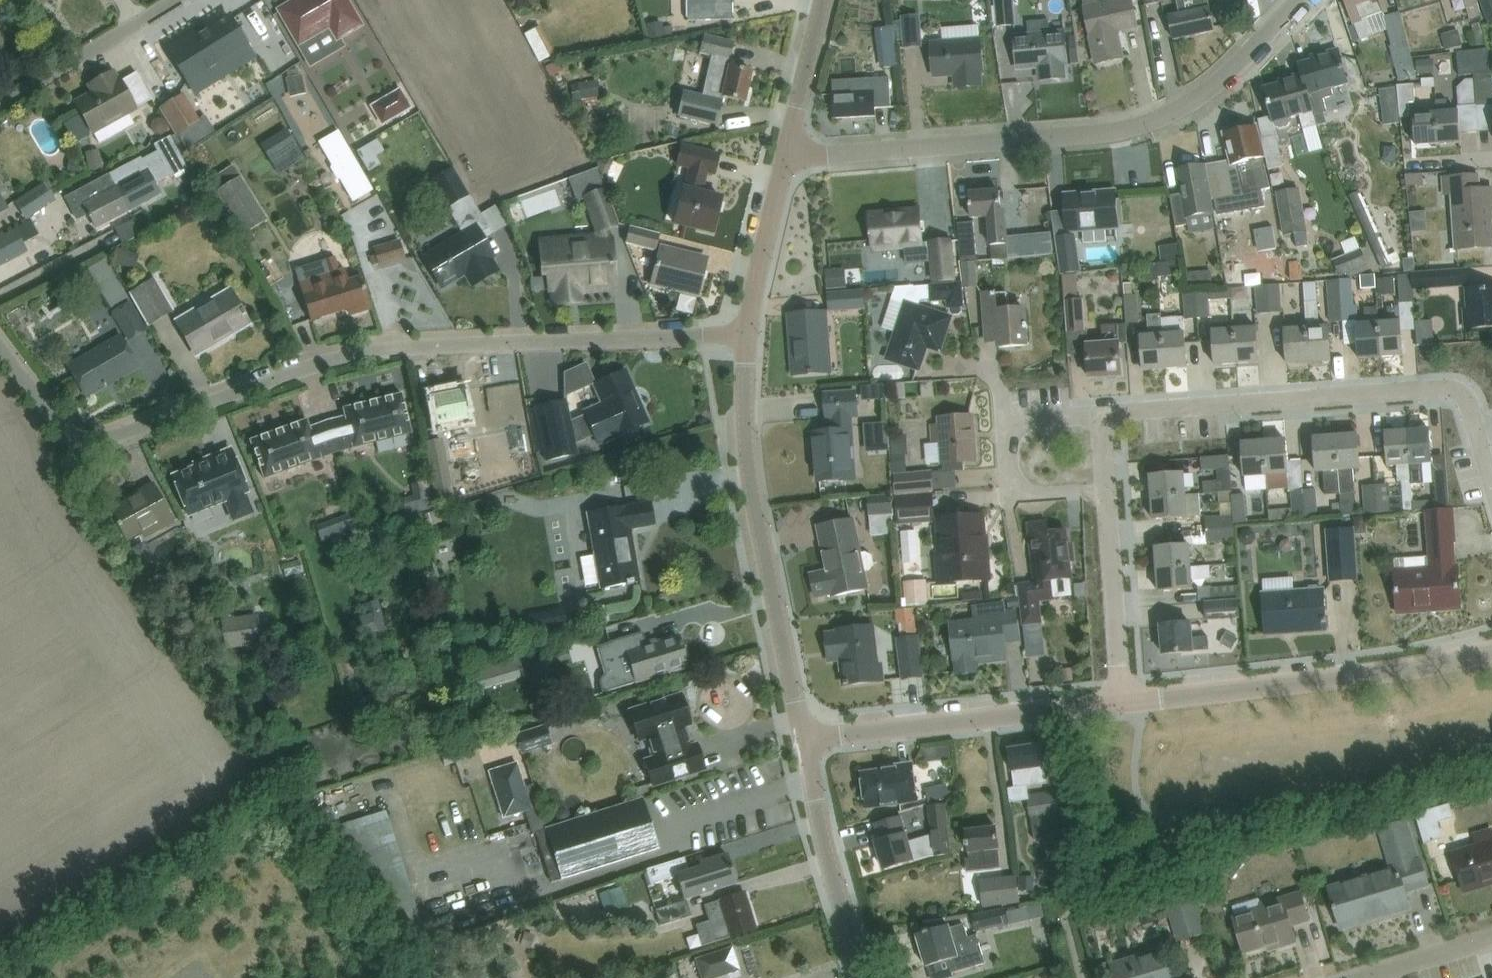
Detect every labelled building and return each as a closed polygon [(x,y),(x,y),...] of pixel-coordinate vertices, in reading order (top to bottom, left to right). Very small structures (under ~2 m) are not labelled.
[(278,10),(288,27),(298,44),(329,26),(337,39),(361,25),(347,0),(295,0),(278,10)] [(687,20),(732,19),(732,0),(687,0),(687,20)] [(998,25),(1014,24),(1011,0),(996,0),(998,25)] [(1084,7),(1092,44),(1096,64),(1123,58),(1122,57),(1119,58),(1116,43),(1119,42),(1116,31),(1138,26),(1133,7),(1132,0),(1117,0),(1099,4),(1084,7)] [(1182,13),(1169,16),(1174,40),(1215,31),(1208,0),(1179,0),(1182,13)] [(1349,9),(1357,30),(1360,38),(1360,39),(1373,35),(1366,17),(1383,11),(1384,11),(1386,10),(1382,0),(1345,0),(1349,9)] [(1489,23),(1491,22),(1491,0),(1480,0),(1489,23)] [(1385,17),(1384,17),(1387,29),(1392,47),(1390,47),(1399,81),(1410,79),(1410,80),(1412,80),(1412,78),(1417,77),(1400,12),(1386,16),(1385,17)] [(919,14),(903,15),(905,46),(921,45),(919,14)] [(199,81),(250,50),(229,16),(197,36),(195,32),(168,49),(174,59),(172,60),(185,82),(196,75),(199,81)] [(1028,35),(1015,36),(1016,49),(1018,69),(1037,67),(1050,66),(1051,78),(1066,77),(1065,65),(1067,65),(1066,45),(1065,32),(1050,33),(1049,19),(1027,21),(1028,35)] [(661,21),(646,24),(648,39),(672,36),(670,26),(662,27),(661,21)] [(538,62),(554,54),(540,25),(524,33),(538,62)] [(892,26),(879,28),(885,67),(898,65),(892,26)] [(1458,29),(1441,34),(1446,49),(1462,45),(1458,29)] [(1357,30),(1349,33),(1353,41),(1360,38),(1357,30)] [(697,120),(716,124),(721,102),(722,102),(724,97),(745,101),(752,72),(730,67),(731,59),(729,59),(733,42),(703,36),(699,53),(711,56),(702,94),(683,90),(677,115),(697,120)] [(980,39),(932,43),(934,77),(966,74),(967,86),(982,85),(981,73),(983,73),(980,39)] [(1076,50),(1070,51),(1071,64),(1078,64),(1076,50)] [(1312,61),(1299,64),(1302,74),(1314,116),(1317,126),(1328,123),(1325,113),(1353,106),(1348,84),(1338,50),(1321,54),(1322,58),(1312,61)] [(1456,54),(1459,76),(1474,74),(1491,72),(1487,50),(1456,54)] [(1435,57),(1417,58),(1418,72),(1436,72),(1435,57)] [(114,71),(99,79),(89,85),(93,92),(75,102),(93,133),(137,109),(119,77),(118,78),(114,71)] [(1476,104),(1478,132),(1479,132),(1479,127),(1491,126),(1491,72),(1474,74),(1476,104)] [(288,77),(285,78),(290,97),(306,94),(302,74),(299,75),(288,77)] [(361,84),(367,94),(382,85),(376,74),(361,84)] [(1289,118),(1300,115),(1303,129),(1317,126),(1314,116),(1302,74),(1289,77),(1290,81),(1264,88),(1273,122),(1275,122),(1276,126),(1280,128),(1288,126),(1290,122),(1289,118)] [(890,78),(833,81),(834,118),(876,116),(875,108),(891,107),(890,78)] [(1434,79),(1421,79),(1422,87),(1435,87),(1434,79)] [(598,81),(570,85),(572,100),(600,96),(598,81)] [(1414,83),(1397,84),(1400,117),(1410,116),(1408,102),(1416,101),(1414,83)] [(1397,84),(1380,86),(1384,125),(1400,123),(1400,117),(1397,84)] [(413,108),(401,87),(369,105),(381,126),(413,108)] [(184,91),(159,107),(177,136),(201,120),(184,91)] [(367,91),(351,92),(352,114),(368,114),(367,91)] [(1447,99),(1435,100),(1436,113),(1439,144),(1461,143),(1460,133),(1458,111),(1448,112),(1447,99)] [(1476,104),(1458,106),(1458,111),(1460,133),(1478,132),(1476,104)] [(1416,146),(1439,144),(1436,113),(1414,114),(1416,146)] [(80,115),(63,124),(74,143),(90,134),(80,115)] [(1232,196),(1213,199),(1216,215),(1265,207),(1262,191),(1270,189),(1262,158),(1264,157),(1261,145),(1256,126),(1224,134),(1229,153),(1231,162),(1227,163),(1228,166),(1226,166),(1230,185),(1232,196)] [(271,163),(298,146),(286,127),(259,144),(271,163)] [(353,201),(373,189),(338,130),(319,141),(332,164),(331,167),(337,178),(340,179),(353,201)] [(1277,135),(1262,138),(1268,169),(1283,166),(1277,135)] [(141,158),(109,174),(128,211),(160,194),(154,184),(171,176),(172,177),(187,169),(170,136),(154,144),(158,151),(142,160),(141,158)] [(682,146),(677,165),(692,169),(706,172),(714,174),(719,154),(699,150),(682,146)] [(100,154),(86,157),(89,171),(103,168),(100,154)] [(68,159),(67,171),(81,172),(82,160),(68,159)] [(427,173),(463,234),(424,256),(442,287),(475,268),(482,279),(498,270),(491,259),(494,257),(484,240),(480,233),(489,228),(469,193),(468,194),(448,160),(427,173)] [(1232,196),(1226,166),(1228,166),(1227,162),(1207,166),(1213,199),(1232,196)] [(1297,164),(1284,166),(1286,178),(1299,176),(1297,164)] [(209,180),(232,218),(243,235),(267,220),(233,165),(209,180)] [(1176,227),(1189,225),(1188,218),(1213,213),(1205,166),(1178,171),(1182,193),(1170,196),(1176,227)] [(1424,184),(1423,173),(1405,174),(1406,186),(1424,184)] [(128,211),(109,174),(66,197),(77,220),(87,215),(89,218),(91,217),(97,228),(128,211)] [(683,189),(674,224),(686,226),(713,233),(721,198),(701,193),(705,178),(691,174),(687,190),(683,189)] [(1491,208),(1491,189),(1480,190),(1479,175),(1443,177),(1444,197),(1452,197),(1456,249),(1491,247),(1491,236),(1490,208),(1491,208)] [(56,198),(46,184),(17,203),(26,217),(56,198)] [(194,186),(184,191),(192,204),(201,199),(194,186)] [(619,224),(606,187),(600,190),(584,195),(598,232),(607,229),(619,224)] [(1300,187),(1276,192),(1284,236),(1295,234),(1297,247),(1308,245),(1306,232),(1308,231),(1300,187)] [(999,191),(970,193),(971,213),(972,218),(989,217),(991,246),(992,259),(1009,258),(1008,245),(1007,234),(1005,214),(1001,214),(999,191)] [(1389,261),(1380,243),(1358,191),(1349,196),(1371,247),(1384,272),(1392,268),(1389,261)] [(1116,192),(1092,193),(1065,195),(1067,228),(1083,227),(1083,232),(1118,229),(1116,192)] [(898,211),(898,216),(870,218),(872,233),(870,233),(871,237),(872,237),(873,250),(923,246),(920,209),(898,211)] [(28,251),(23,241),(39,234),(32,221),(0,237),(0,266),(28,251)] [(958,224),(961,263),(977,262),(974,223),(958,224)] [(1274,224),(1255,227),(1259,251),(1278,247),(1274,224)] [(625,243),(654,251),(659,233),(630,227),(625,243)] [(1157,262),(1157,264),(1180,262),(1174,229),(1158,231),(1161,262),(1157,262)] [(251,234),(244,239),(253,252),(260,248),(251,234)] [(614,283),(610,242),(609,237),(599,238),(542,242),(544,271),(549,270),(551,289),(553,288),(554,303),(571,301),(570,287),(614,283)] [(1082,272),(1076,237),(1056,238),(1061,274),(1082,272)] [(399,240),(374,248),(376,255),(371,257),(374,266),(379,264),(380,265),(405,258),(399,240)] [(934,274),(954,272),(950,240),(931,242),(934,274)] [(707,258),(660,247),(651,284),(698,295),(707,258)] [(115,248),(112,264),(125,266),(129,250),(115,248)] [(1349,277),(1358,273),(1352,251),(1333,259),(1340,277),(1348,273),(1349,277)] [(294,270),(310,319),(367,301),(360,278),(348,281),(344,269),(338,271),(334,258),(294,270)] [(1273,259),(1242,258),(1241,275),(1272,276),(1273,259)] [(1413,258),(1403,259),(1404,272),(1415,271),(1413,258)] [(105,259),(87,269),(110,308),(128,298),(105,259)] [(1299,261),(1289,261),(1290,280),(1303,279),(1303,269),(1300,270),(1299,261)] [(978,286),(977,262),(961,263),(962,282),(964,282),(965,287),(978,286)] [(1182,274),(1180,262),(1157,264),(1158,276),(1182,274)] [(1156,263),(1144,264),(1145,281),(1158,280),(1157,276),(1156,263)] [(839,269),(825,270),(827,290),(841,289),(839,269)] [(1111,272),(1108,275),(1108,280),(1112,283),(1116,282),(1119,279),(1119,274),(1115,271),(1111,272)] [(1413,289),(1468,286),(1467,271),(1412,274),(1413,289)] [(1200,272),(1187,273),(1188,285),(1201,284),(1200,272)] [(1411,274),(1399,274),(1401,302),(1413,302),(1411,274)] [(1375,275),(1360,275),(1360,279),(1360,288),(1375,288),(1375,278),(1375,275)] [(152,278),(130,292),(148,323),(171,310),(152,278)] [(542,278),(531,279),(532,290),(543,289),(542,278)] [(1352,278),(1339,279),(1342,322),(1357,321),(1356,304),(1354,304),(1352,278)] [(1395,278),(1377,279),(1378,291),(1395,291),(1395,278)] [(1331,323),(1342,322),(1339,279),(1328,280),(1331,323)] [(962,287),(965,287),(964,282),(962,282),(962,283),(930,285),(930,284),(914,286),(914,284),(900,286),(896,286),(892,299),(905,304),(887,359),(920,370),(927,347),(940,351),(951,317),(918,306),(920,299),(931,298),(931,301),(947,300),(948,308),(950,308),(950,312),(954,314),(960,314),(963,311),(962,307),(964,307),(962,287)] [(1133,282),(1124,283),(1127,323),(1140,322),(1138,294),(1133,294),(1133,282)] [(1279,284),(1268,284),(1270,312),(1282,311),(1280,294),(1303,293),(1302,282),(1279,284)] [(1258,313),(1270,312),(1268,284),(1232,287),(1233,298),(1257,296),(1258,313)] [(1233,298),(1232,287),(1196,289),(1198,318),(1209,317),(1208,299),(1233,298)] [(1464,308),(1466,328),(1491,326),(1491,288),(1467,290),(1469,308),(1464,308)] [(176,321),(186,338),(196,355),(249,324),(244,315),(245,314),(231,289),(176,321)] [(1186,319),(1198,318),(1196,289),(1184,290),(1186,319)] [(864,292),(849,293),(829,294),(830,310),(864,307),(864,306),(865,306),(864,292)] [(1028,329),(1028,325),(1026,325),(1025,310),(1007,311),(1006,293),(982,294),(984,328),(998,327),(999,347),(1027,345),(1026,329),(1028,329)] [(129,301),(113,310),(130,339),(145,330),(129,301)] [(1305,302),(1307,329),(1309,363),(1331,361),(1329,327),(1320,328),(1318,301),(1305,302)] [(1083,331),(1081,302),(1065,303),(1068,332),(1083,331)] [(1357,325),(1358,339),(1359,359),(1382,357),(1379,324),(1378,324),(1377,307),(1364,308),(1365,325),(1357,325)] [(831,372),(826,312),(789,315),(791,345),(796,344),(798,374),(831,372)] [(1164,369),(1162,336),(1163,336),(1162,319),(1161,313),(1147,314),(1149,337),(1141,338),(1143,370),(1164,369)] [(1185,334),(1184,334),(1183,317),(1162,319),(1163,336),(1162,336),(1164,369),(1187,367),(1185,334)] [(1379,324),(1382,357),(1403,356),(1401,322),(1379,324)] [(1235,331),(1234,331),(1234,323),(1212,324),(1215,365),(1237,364),(1235,331)] [(1102,346),(1087,347),(1090,378),(1122,376),(1119,342),(1127,342),(1126,325),(1101,327),(1102,346)] [(1285,330),(1287,364),(1309,363),(1307,329),(1285,330)] [(1257,330),(1235,331),(1237,364),(1259,362),(1257,330)] [(85,356),(68,367),(86,395),(103,385),(105,387),(107,386),(106,384),(138,365),(121,336),(85,356)] [(565,396),(594,383),(586,364),(565,373),(565,396)] [(639,404),(625,372),(626,372),(626,370),(595,384),(602,402),(582,410),(584,415),(569,420),(565,401),(528,409),(536,452),(543,451),(546,461),(576,455),(574,444),(594,436),(597,444),(648,422),(640,404),(639,404)] [(929,400),(929,387),(945,387),(944,372),(913,374),(914,400),(929,400)] [(884,385),(863,386),(864,400),(885,398),(884,385)] [(470,433),(461,390),(432,396),(438,426),(456,423),(458,436),(470,433)] [(835,432),(814,433),(818,481),(857,478),(852,417),(857,417),(855,392),(826,394),(828,418),(834,418),(835,432)] [(327,421),(337,451),(353,447),(355,447),(410,433),(412,433),(411,431),(402,395),(402,393),(400,394),(345,408),(343,408),(344,410),(346,416),(327,421)] [(933,442),(941,442),(943,463),(957,462),(977,461),(973,416),(953,418),(939,418),(940,425),(932,426),(933,442)] [(321,457),(337,451),(327,421),(309,427),(307,421),(307,419),(305,420),(252,440),(252,439),(250,440),(251,442),(251,441),(264,477),(264,478),(266,478),(266,477),(319,457),(319,458),(321,457)] [(889,421),(870,423),(872,448),(891,446),(889,421)] [(1411,484),(1412,484),(1424,483),(1422,464),(1432,463),(1430,429),(1407,431),(1411,484)] [(1402,481),(1404,510),(1412,510),(1412,501),(1413,501),(1412,484),(1411,484),(1407,431),(1386,432),(1388,466),(1397,466),(1398,482),(1402,481)] [(907,434),(891,435),(893,455),(906,454),(909,453),(907,434)] [(1360,470),(1359,454),(1358,434),(1335,436),(1339,494),(1354,492),(1353,470),(1360,470)] [(1339,494),(1335,436),(1314,438),(1317,473),(1324,472),(1325,495),(1339,494)] [(1288,475),(1286,440),(1263,441),(1266,476),(1288,475)] [(437,503),(453,500),(442,441),(426,444),(437,503)] [(1245,478),(1266,476),(1263,441),(1242,443),(1245,478)] [(248,491),(231,449),(230,450),(210,458),(212,462),(174,476),(173,476),(188,514),(225,499),(233,519),(252,512),(244,492),(248,491)] [(1229,456),(1201,458),(1202,470),(1230,468),(1229,456)] [(968,481),(967,464),(955,465),(955,481),(968,481)] [(908,474),(895,475),(897,493),(933,490),(932,472),(908,474)] [(1186,497),(1184,473),(1150,476),(1152,499),(1186,497)] [(1219,480),(1202,482),(1203,494),(1220,492),(1219,480)] [(1412,501),(1412,510),(1429,509),(1449,508),(1447,480),(1435,481),(1436,499),(1413,501),(1412,501)] [(152,483),(154,486),(110,511),(126,541),(149,528),(151,534),(174,521),(154,482),(152,483)] [(1389,485),(1376,486),(1378,513),(1392,512),(1389,485)] [(1376,486),(1362,487),(1364,514),(1378,513),(1376,486)] [(1304,491),(1306,518),(1316,518),(1315,490),(1304,491)] [(414,496),(402,499),(406,515),(435,508),(431,491),(414,496)] [(1306,518),(1304,491),(1290,492),(1292,508),(1269,510),(1269,521),(1306,518)] [(893,494),(868,496),(869,516),(870,535),(895,533),(894,514),(893,494)] [(898,522),(934,520),(933,494),(897,496),(898,522)] [(1186,497),(1152,499),(1154,520),(1200,516),(1199,496),(1186,497)] [(1233,517),(1233,523),(1245,523),(1243,496),(1231,496),(1233,517)] [(631,529),(655,525),(650,502),(587,513),(600,588),(640,581),(631,529)] [(1340,503),(1331,503),(1332,516),(1341,515),(1340,503)] [(438,510),(424,514),(427,526),(441,522),(438,510)] [(1395,571),(1396,589),(1397,609),(1436,606),(1436,611),(1460,609),(1457,566),(1455,566),(1453,543),(1456,543),(1453,510),(1424,512),(1427,545),(1428,555),(1395,558),(1396,571),(1395,571)] [(353,512),(339,517),(345,533),(348,542),(362,537),(353,512)] [(985,538),(983,516),(938,519),(941,556),(935,556),(938,583),(984,579),(985,600),(990,599),(989,579),(990,579),(989,573),(988,553),(983,553),(982,538),(985,538)] [(1365,516),(1354,517),(1354,534),(1362,533),(1366,529),(1365,516)] [(1204,519),(1205,530),(1233,528),(1233,523),(1233,517),(1204,519)] [(853,519),(838,522),(819,526),(828,572),(811,575),(816,597),(833,594),(833,596),(867,589),(864,572),(870,571),(875,565),(873,555),(866,552),(860,554),(853,519)] [(1073,560),(1071,545),(1068,546),(1066,532),(1051,534),(1049,519),(1029,522),(1036,583),(1019,585),(1024,625),(1041,623),(1039,601),(1055,599),(1053,580),(1072,577),(1070,561),(1073,560)] [(1234,541),(1233,528),(1205,530),(1206,543),(1234,541)] [(926,530),(916,530),(916,554),(927,554),(926,530)] [(1355,580),(1351,530),(1326,532),(1330,582),(1355,580)] [(158,556),(168,550),(159,535),(149,541),(158,556)] [(143,541),(132,548),(143,568),(155,561),(143,541)] [(1156,548),(1157,571),(1190,569),(1190,566),(1188,545),(1156,548)] [(1227,558),(1227,573),(1242,572),(1241,558),(1227,558)] [(1191,579),(1211,578),(1210,565),(1190,566),(1190,569),(1157,571),(1159,591),(1191,589),(1191,579)] [(1088,601),(1087,592),(1087,590),(1086,583),(1074,584),(1075,602),(1088,601)] [(1211,585),(1196,587),(1198,602),(1239,599),(1238,585),(1211,587),(1211,585)] [(1309,588),(1309,592),(1263,595),(1266,634),(1326,630),(1323,591),(1319,591),(1319,588),(1318,587),(1310,587),(1309,588)] [(419,609),(428,606),(422,589),(381,602),(394,643),(426,633),(419,609)] [(1017,597),(1007,598),(1008,609),(1016,608),(1019,608),(1017,597)] [(364,636),(371,634),(374,645),(390,640),(378,600),(362,604),(365,615),(358,617),(364,636)] [(1007,609),(1006,600),(974,604),(976,621),(951,624),(955,660),(956,660),(957,674),(977,671),(975,657),(989,656),(990,661),(1006,659),(1004,641),(1019,639),(1016,608),(1008,609),(1007,609)] [(929,626),(929,601),(912,601),(912,626),(929,626)] [(1206,621),(1237,619),(1236,603),(1205,605),(1206,621)] [(563,607),(524,614),(527,631),(566,625),(563,607)] [(258,614),(221,620),(226,648),(263,643),(258,614)] [(1041,623),(1024,625),(1028,657),(1045,655),(1041,623)] [(1190,624),(1181,624),(1161,626),(1163,654),(1209,650),(1208,637),(1192,638),(1190,624)] [(828,649),(840,648),(844,685),(880,681),(873,625),(838,630),(838,633),(826,634),(828,649)] [(601,678),(600,683),(602,691),(687,665),(678,636),(646,646),(642,632),(614,640),(598,645),(598,646),(597,648),(605,674),(603,675),(601,678)] [(899,640),(904,679),(922,677),(917,638),(899,640)] [(518,655),(465,670),(471,688),(523,673),(518,655)] [(1072,668),(1061,669),(1063,682),(1073,681),(1072,668)] [(697,744),(690,746),(684,726),(691,724),(681,695),(630,711),(639,740),(648,737),(655,758),(645,761),(653,785),(705,769),(697,744)] [(553,742),(546,724),(516,733),(522,752),(553,742)] [(513,731),(503,734),(507,746),(517,743),(513,731)] [(1010,749),(1012,769),(1015,788),(1047,783),(1042,745),(1010,749)] [(949,746),(937,748),(938,760),(951,758),(949,746)] [(453,753),(442,756),(445,765),(456,762),(453,753)] [(518,761),(488,770),(502,819),(533,810),(518,761)] [(862,773),(866,808),(918,801),(913,763),(896,765),(896,768),(862,773)] [(950,797),(946,784),(926,789),(929,802),(950,797)] [(1068,848),(1066,835),(1060,791),(1028,796),(1034,840),(1046,838),(1048,850),(1068,848)] [(642,799),(547,829),(536,833),(552,882),(658,849),(642,799)] [(1450,803),(1416,813),(1425,844),(1443,838),(1438,822),(1453,818),(1450,803)] [(928,807),(931,829),(932,835),(908,841),(906,834),(901,815),(874,823),(879,842),(877,843),(885,870),(904,864),(929,857),(935,857),(951,855),(945,805),(928,807)] [(558,811),(556,816),(558,821),(564,822),(568,820),(570,815),(568,810),(562,808),(558,811)] [(1341,929),(1342,928),(1370,920),(1410,908),(1405,892),(1428,885),(1421,861),(1418,862),(1406,821),(1379,829),(1391,871),(1329,889),(1335,907),(1334,907),(1335,911),(1336,911),(1341,929)] [(1002,869),(999,847),(997,827),(967,831),(970,859),(965,860),(966,873),(1002,869)] [(1491,884),(1491,841),(1489,831),(1474,835),(1477,846),(1453,853),(1465,892),(1491,884)] [(652,883),(677,875),(684,898),(686,898),(736,883),(727,855),(700,863),(701,868),(689,872),(684,857),(647,869),(643,870),(647,885),(652,883)] [(1233,858),(1223,871),(1232,878),(1242,865),(1233,858)] [(1034,876),(1020,876),(1020,891),(1034,891),(1034,876)] [(1016,877),(979,881),(982,908),(1019,904),(1016,877)] [(621,887),(599,897),(606,912),(628,903),(621,887)] [(756,929),(745,892),(719,900),(704,905),(709,920),(696,924),(702,945),(730,937),(756,929)] [(1245,953),(1268,946),(1269,950),(1279,947),(1295,943),(1290,925),(1308,920),(1300,892),(1262,904),(1263,909),(1235,917),(1245,953)] [(684,898),(667,904),(655,907),(661,925),(691,916),(686,898),(684,898)] [(1194,902),(1159,913),(1161,919),(1173,915),(1180,940),(1204,933),(1194,902)] [(978,931),(1010,925),(1006,907),(974,914),(978,931)] [(1018,909),(1008,911),(1011,924),(1021,922),(1018,909)] [(950,927),(937,930),(918,936),(927,966),(949,960),(953,973),(977,967),(977,965),(986,962),(978,933),(968,936),(964,926),(951,930),(950,927)] [(525,931),(520,945),(530,948),(534,934),(525,931)] [(701,977),(716,977),(741,970),(733,945),(695,958),(701,977)] [(1112,965),(1110,960),(1099,964),(1102,977),(1114,973),(1116,977),(1174,977),(1165,948),(1112,965)]
